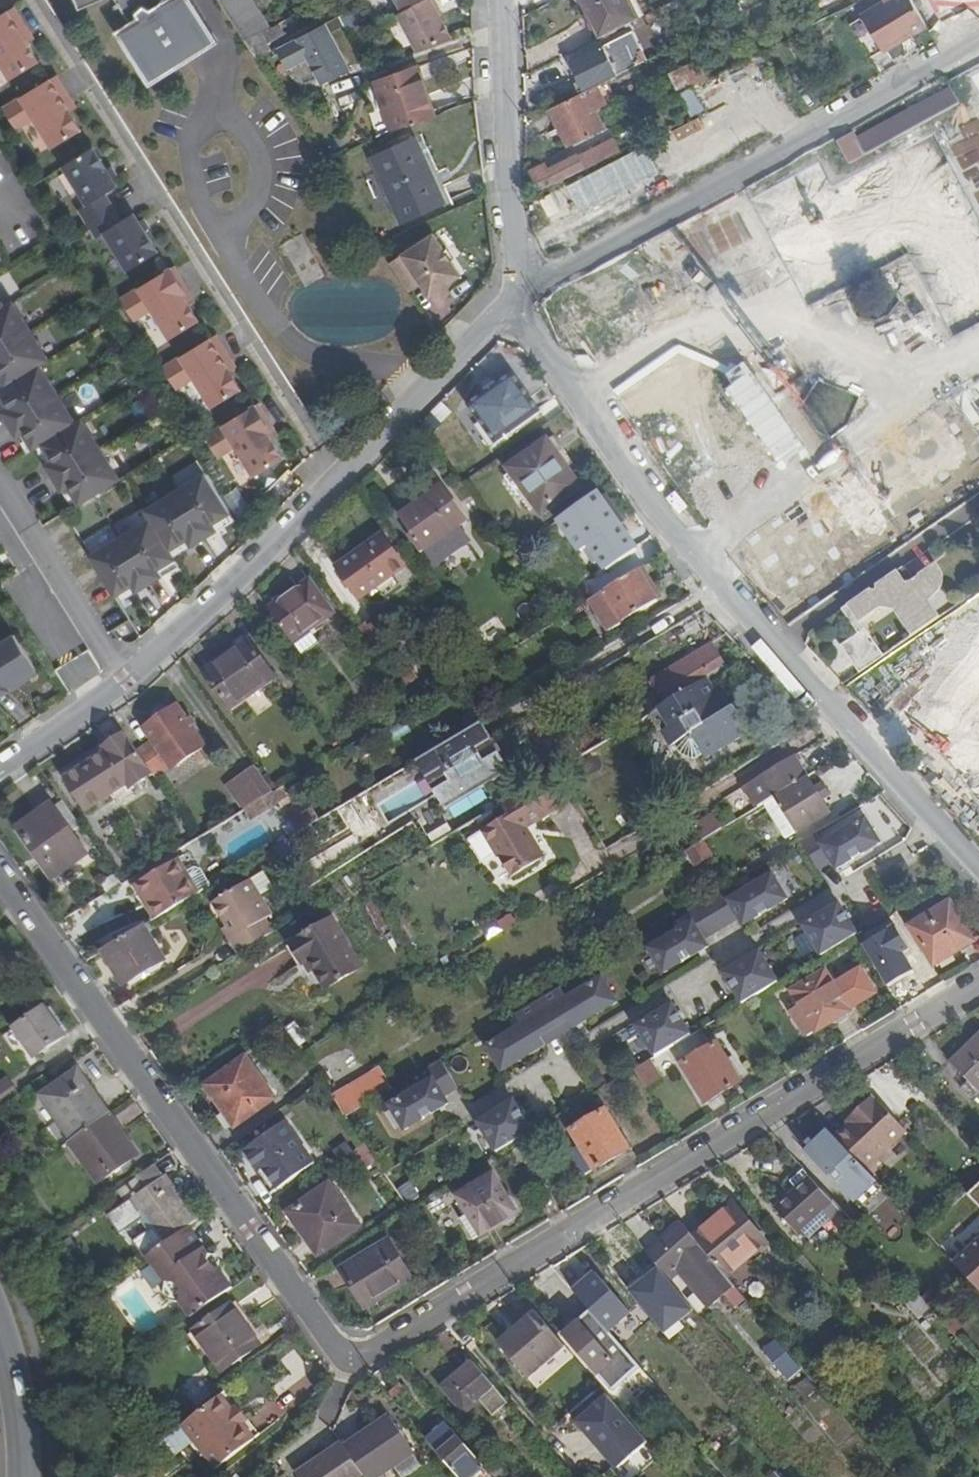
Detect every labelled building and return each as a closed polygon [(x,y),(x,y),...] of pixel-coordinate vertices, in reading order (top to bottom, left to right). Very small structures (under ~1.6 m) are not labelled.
[(77,4),(80,9),(100,0),(76,0),(77,4)] [(130,23),(115,33),(148,86),(216,44),(189,0),(116,0),(130,23)] [(397,14),(417,52),(448,41),(433,12),(436,11),(430,0),(424,0),(407,9),(397,14)] [(407,9),(424,0),(403,0),(407,9)] [(589,38),(626,19),(617,0),(571,0),(589,38)] [(928,30),(911,0),(882,0),(883,2),(860,16),(885,55),(928,30)] [(0,13),(0,65),(9,79),(37,61),(25,41),(20,34),(27,30),(11,5),(0,13)] [(276,24),(282,35),(291,30),(285,19),(276,24)] [(259,34),(265,44),(282,35),(276,24),(259,34)] [(649,55),(633,25),(571,56),(584,84),(615,68),(616,71),(649,55)] [(324,26),(277,50),(287,69),(307,59),(320,83),(346,70),(324,26)] [(27,30),(20,34),(25,41),(31,37),(27,30)] [(244,41),(257,60),(269,53),(265,44),(259,34),(244,41)] [(415,65),(374,79),(390,129),(424,119),(424,118),(432,116),(415,65)] [(54,74),(1,107),(15,128),(32,117),(51,147),(80,129),(63,103),(70,99),(54,74)] [(615,99),(604,77),(583,88),(594,110),(615,99)] [(863,154),(865,156),(895,139),(960,103),(950,85),(854,138),(851,131),(835,140),(847,163),(863,154)] [(680,92),(691,114),(699,109),(688,87),(680,92)] [(551,104),(570,143),(602,127),(594,110),(583,88),(551,104)] [(70,99),(63,103),(68,109),(74,105),(70,99)] [(603,140),(576,154),(581,165),(609,151),(603,140)] [(409,141),(370,158),(398,223),(438,205),(409,141)] [(92,145),(62,164),(86,202),(78,207),(96,236),(104,231),(128,269),(158,250),(133,211),(121,219),(104,192),(116,185),(92,145)] [(536,188),(581,165),(576,154),(574,151),(529,174),(536,188)] [(731,268),(752,258),(729,208),(707,219),(731,268)] [(740,271),(759,310),(853,263),(833,224),(740,271)] [(433,234),(389,263),(408,292),(421,284),(429,297),(461,276),(451,262),(443,249),(433,234)] [(321,275),(300,236),(281,247),(302,286),(321,275)] [(443,249),(451,262),(454,259),(446,247),(443,249)] [(174,264),(121,297),(134,318),(152,307),(171,337),(199,319),(187,300),(183,293),(189,288),(174,264)] [(189,288),(183,293),(187,300),(193,296),(189,288)] [(600,350),(645,334),(630,294),(585,310),(600,350)] [(0,309),(0,349),(30,331),(12,301),(4,307),(0,309)] [(0,349),(0,376),(6,386),(39,365),(48,360),(30,331),(0,349)] [(216,332),(164,365),(177,386),(195,375),(214,405),(242,387),(230,368),(225,360),(232,356),(216,332)] [(236,364),(232,356),(225,360),(230,368),(236,364)] [(6,386),(0,389),(0,395),(8,408),(1,412),(9,424),(57,394),(39,365),(6,386)] [(513,372),(468,405),(495,444),(540,411),(513,372)] [(75,422),(57,394),(9,424),(17,436),(23,432),(33,448),(41,443),(75,422)] [(259,400),(207,433),(220,454),(238,443),(257,473),(285,455),(273,436),(268,428),(275,425),(259,400)] [(81,418),(75,422),(41,443),(52,461),(45,465),(53,478),(54,477),(100,449),(81,418)] [(275,425),(268,428),(273,436),(279,432),(275,425)] [(548,437),(507,465),(541,515),(582,486),(548,437)] [(119,478),(100,449),(54,477),(61,490),(68,486),(78,504),(119,478)] [(207,471),(175,491),(204,537),(217,529),(213,524),(233,511),(207,471)] [(442,486),(402,515),(425,548),(428,546),(435,556),(464,536),(457,526),(466,519),(442,486)] [(145,510),(150,519),(170,549),(187,539),(191,545),(204,537),(175,491),(145,510)] [(559,520),(582,554),(591,548),(607,571),(637,550),(599,493),(559,520)] [(150,519),(121,538),(149,584),(162,576),(158,569),(175,558),(170,549),(150,519)] [(359,598),(375,586),(392,574),(404,565),(381,534),(336,567),(359,598)] [(149,584),(121,538),(91,556),(116,596),(133,586),(137,592),(149,584)] [(917,574),(908,561),(844,604),(852,617),(862,620),(890,601),(912,632),(941,612),(931,594),(934,591),(938,587),(942,580),(943,574),(939,559),(917,574)] [(637,570),(657,601),(662,598),(642,567),(637,570)] [(637,570),(588,600),(608,632),(657,601),(637,570)] [(399,583),(392,574),(375,586),(382,595),(399,583)] [(309,580),(270,608),(292,640),(304,656),(320,644),(309,628),(332,612),(309,580)] [(841,642),(859,669),(884,652),(866,626),(841,642)] [(0,646),(0,696),(38,674),(15,637),(0,646)] [(203,672),(227,707),(273,675),(248,641),(203,672)] [(712,642),(699,651),(702,657),(716,648),(712,642)] [(702,657),(699,651),(655,677),(669,700),(673,698),(705,678),(726,665),(716,648),(702,657)] [(418,678),(413,670),(409,673),(414,681),(418,678)] [(279,684),(273,675),(227,707),(233,716),(279,684)] [(673,698),(669,700),(650,712),(660,728),(666,724),(692,767),(748,733),(732,707),(726,711),(705,678),(673,698)] [(176,705),(145,727),(173,766),(204,745),(176,705)] [(493,739),(482,722),(472,727),(483,745),(493,739)] [(483,745),(472,727),(418,760),(432,783),(483,752),(480,748),(483,745)] [(132,787),(153,772),(123,731),(103,745),(107,751),(101,755),(97,749),(86,758),(90,763),(80,770),(65,780),(87,812),(111,794),(128,782),(132,787)] [(483,752),(432,783),(445,805),(509,766),(500,752),(488,761),(483,752)] [(793,756),(743,786),(756,807),(763,802),(805,776),(793,756)] [(90,763),(86,758),(77,764),(80,770),(90,763)] [(61,775),(65,780),(80,770),(77,764),(61,775)] [(511,771),(509,766),(445,805),(447,809),(486,786),(484,783),(492,778),(495,781),(511,771)] [(236,796),(245,809),(272,792),(255,767),(239,777),(246,789),(236,796)] [(521,830),(525,827),(576,798),(557,769),(503,803),(509,814),(482,829),(496,853),(510,877),(543,858),(530,836),(526,838),(521,830)] [(828,812),(805,776),(763,802),(784,837),(797,829),(798,831),(828,812)] [(245,809),(251,819),(279,802),(272,792),(245,809)] [(53,806),(20,829),(53,878),(86,855),(53,806)] [(822,843),(815,833),(801,841),(817,869),(831,861),(836,868),(879,842),(864,817),(822,843)] [(530,836),(525,827),(521,830),(526,838),(530,836)] [(496,853),(482,829),(467,839),(481,862),(496,853)] [(710,854),(702,840),(686,849),(695,863),(710,854)] [(283,857),(277,846),(273,848),(265,853),(272,864),(283,857)] [(275,868),(286,862),(283,857),(272,864),(275,868)] [(138,883),(159,917),(182,903),(185,901),(196,894),(211,886),(201,869),(195,868),(184,874),(176,861),(138,883)] [(903,862),(894,867),(905,884),(913,879),(903,862)] [(263,871),(250,879),(260,897),(273,888),(263,871)] [(728,899),(722,889),(684,911),(691,922),(648,947),(663,972),(707,946),(702,938),(738,917),(743,924),(786,898),(771,873),(728,899)] [(213,901),(228,925),(233,934),(243,928),(270,912),(260,897),(250,879),(213,901)] [(949,901),(910,924),(934,963),(972,940),(949,901)] [(802,925),(820,955),(855,934),(856,933),(838,903),(802,925)] [(271,915),(270,912),(243,928),(233,934),(235,936),(230,939),(239,953),(272,932),(264,919),(271,915)] [(307,959),(314,969),(325,988),(361,965),(332,917),(290,943),(301,962),(307,959)] [(233,934),(228,925),(224,927),(229,937),(233,934)] [(137,931),(103,951),(124,985),(165,960),(145,926),(137,931)] [(723,973),(741,1003),(744,1002),(777,981),(758,951),(723,973)] [(307,959),(301,962),(308,973),(314,969),(307,959)] [(792,990),(800,1004),(815,1029),(849,1010),(825,970),(792,990)] [(563,984),(510,1016),(517,1026),(481,1047),(496,1072),(540,1046),(535,1039),(571,1017),(576,1025),(620,999),(605,974),(569,995),(563,984)] [(635,1025),(654,1056),(690,1034),(671,1003),(635,1025)] [(806,1034),(815,1029),(800,1004),(792,1009),(806,1034)] [(44,1006),(14,1027),(34,1056),(64,1034),(44,1006)] [(978,1091),(978,1035),(951,1062),(978,1091)] [(716,1042),(682,1062),(705,1102),(739,1081),(727,1059),(733,1055),(727,1046),(721,1049),(716,1042)] [(244,1057),(205,1085),(234,1127),(273,1098),(244,1057)] [(456,1086),(439,1058),(425,1067),(432,1078),(389,1104),(404,1128),(447,1102),(442,1094),(456,1086)] [(649,1059),(632,1069),(644,1088),(660,1078),(649,1059)] [(375,1068),(330,1095),(344,1116),(345,1116),(387,1090),(375,1068)] [(42,1094),(72,1139),(108,1114),(77,1070),(42,1094)] [(0,1084),(0,1110),(20,1095),(8,1078),(0,1084)] [(860,1114),(852,1121),(882,1154),(907,1130),(873,1096),(857,1111),(860,1114)] [(477,1121),(496,1152),(522,1136),(531,1130),(513,1100),(477,1121)] [(579,1145),(571,1150),(585,1173),(628,1147),(605,1109),(570,1129),(579,1145)] [(860,1114),(857,1111),(849,1117),(852,1121),(860,1114)] [(138,1154),(109,1113),(108,1114),(72,1139),(70,1140),(100,1181),(138,1154)] [(835,1136),(818,1118),(795,1140),(847,1195),(869,1174),(835,1136)] [(284,1120),(243,1149),(273,1191),(314,1163),(284,1120)] [(835,1136),(869,1174),(882,1163),(878,1158),(882,1154),(852,1121),(849,1123),(835,1136)] [(371,1153),(363,1142),(351,1151),(363,1168),(375,1160),(371,1153)] [(797,1187),(809,1176),(802,1168),(790,1180),(797,1187)] [(188,1226),(196,1220),(164,1175),(152,1183),(144,1171),(118,1189),(127,1202),(130,1199),(162,1244),(171,1237),(188,1226)] [(457,1194),(468,1212),(481,1233),(516,1212),(492,1174),(457,1194)] [(831,1200),(809,1176),(797,1187),(774,1208),(783,1217),(781,1219),(785,1224),(787,1222),(796,1232),(831,1200)] [(329,1182),(288,1211),(318,1253),(358,1224),(329,1182)] [(978,1205),(978,1186),(969,1195),(978,1205)] [(726,1194),(719,1199),(751,1238),(757,1233),(726,1194)] [(684,1228),(716,1267),(751,1238),(719,1199),(684,1228)] [(472,1238),(481,1233),(468,1212),(459,1217),(472,1238)] [(743,1299),(716,1267),(684,1228),(680,1224),(645,1252),(666,1277),(667,1279),(674,1273),(702,1306),(717,1294),(730,1310),(743,1299)] [(188,1226),(171,1237),(214,1298),(231,1286),(218,1268),(211,1266),(208,1260),(208,1255),(188,1226)] [(214,1298),(171,1237),(162,1244),(146,1255),(164,1281),(162,1291),(167,1299),(179,1302),(189,1316),(214,1298)] [(953,1263),(978,1290),(978,1239),(953,1263)] [(411,1279),(387,1241),(340,1269),(364,1307),(411,1279)] [(666,1277),(652,1264),(633,1280),(647,1295),(666,1277)] [(230,1303),(193,1330),(222,1371),(259,1344),(230,1303)] [(552,1330),(535,1311),(519,1325),(518,1332),(509,1339),(507,1336),(497,1344),(527,1378),(565,1345),(552,1330)] [(640,1367),(589,1311),(563,1334),(611,1391),(640,1367)] [(519,1325),(507,1336),(509,1339),(518,1332),(519,1325)] [(768,1345),(760,1351),(776,1371),(784,1365),(768,1345)] [(504,1398),(473,1360),(450,1380),(472,1406),(479,1400),(493,1415),(508,1403),(504,1398)] [(264,1433),(310,1387),(298,1374),(251,1420),(264,1433)] [(464,1413),(472,1406),(450,1380),(442,1386),(464,1413)] [(221,1392),(182,1423),(215,1467),(255,1436),(245,1422),(243,1420),(239,1423),(230,1411),(234,1408),(233,1407),(221,1392)] [(647,1441),(608,1395),(577,1421),(616,1467),(647,1441)] [(243,1420),(245,1422),(250,1417),(240,1402),(233,1407),(234,1408),(230,1411),(239,1423),(243,1420)] [(390,1419),(378,1428),(407,1462),(415,1456),(390,1419)] [(378,1428),(364,1438),(390,1473),(407,1462),(378,1428)] [(449,1432),(432,1447),(439,1454),(457,1438),(455,1435),(451,1430),(449,1432)] [(364,1476),(384,1476),(390,1473),(364,1438),(345,1451),(364,1476)] [(439,1454),(459,1476),(468,1476),(474,1472),(479,1476),(492,1476),(457,1438),(439,1454)] [(342,1446),(296,1476),(297,1476),(364,1476),(345,1451),(342,1446)]
